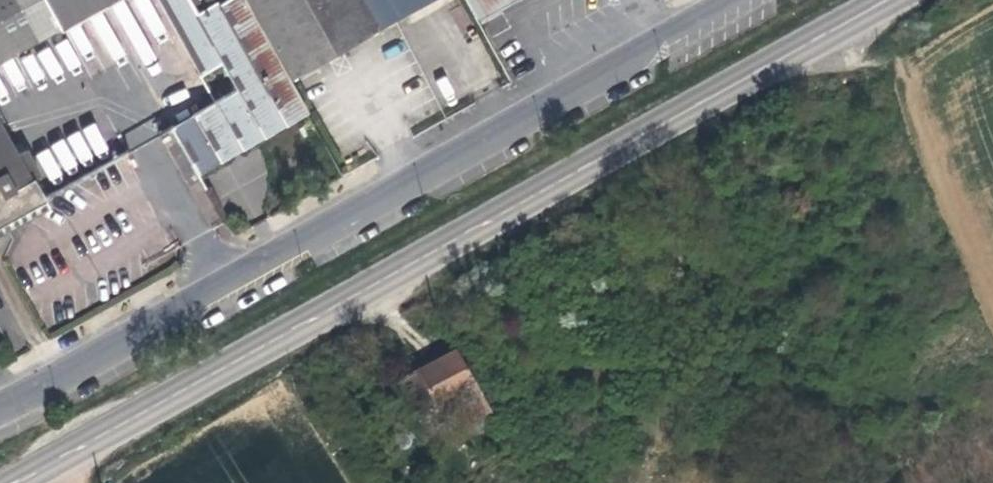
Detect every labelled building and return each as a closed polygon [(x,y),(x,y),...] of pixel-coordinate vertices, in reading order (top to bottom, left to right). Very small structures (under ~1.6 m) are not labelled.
[(48,0),(0,0),(0,56),(61,22),(48,0)] [(61,22),(63,27),(112,0),(48,0),(61,22)] [(212,100),(235,87),(187,0),(157,0),(212,100)] [(235,87),(212,100),(169,124),(194,169),(304,108),(285,75),(245,0),(187,0),(235,87)] [(285,75),(397,13),(390,0),(245,0),(285,75)] [(397,13),(420,0),(390,0),(397,13)] [(473,13),(498,0),(466,0),(473,13)] [(0,121),(0,170),(2,169),(12,186),(31,175),(39,171),(24,144),(15,149),(0,121)] [(92,122),(67,140),(83,163),(108,145),(92,122)] [(62,140),(36,155),(50,181),(77,167),(62,140)] [(19,207),(42,194),(31,175),(12,186),(2,169),(0,170),(0,217),(19,207)] [(408,415),(442,396),(470,381),(452,348),(426,362),(389,383),(397,396),(408,415)] [(506,446),(470,381),(442,396),(478,461),(506,446)]
